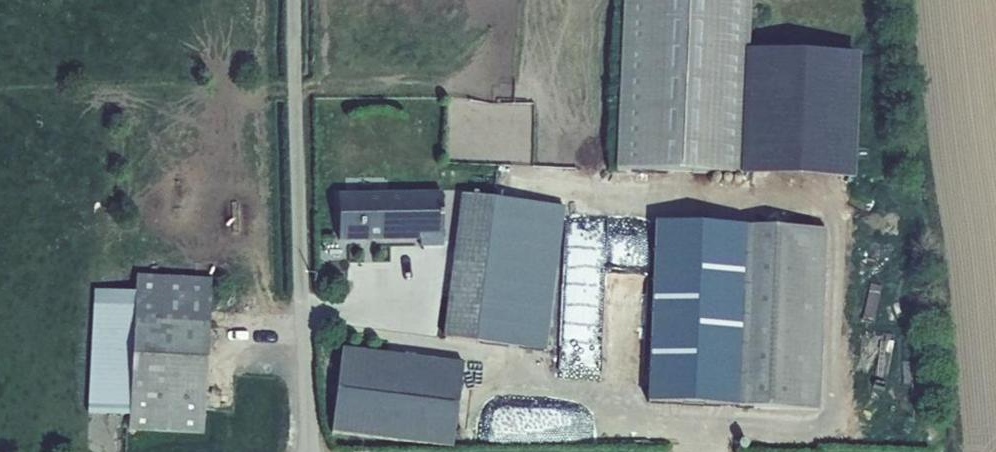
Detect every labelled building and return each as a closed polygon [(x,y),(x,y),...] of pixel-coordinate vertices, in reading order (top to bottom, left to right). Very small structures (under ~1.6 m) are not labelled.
[(615,169),(742,176),(748,52),(750,0),(622,0),(615,169)] [(859,56),(748,52),(742,176),(853,181),(859,56)] [(442,194),(337,195),(338,240),(420,239),(419,247),(442,247),(442,194)] [(565,206),(460,194),(442,338),(546,350),(565,206)] [(826,229),(654,221),(647,403),(817,410),(826,229)] [(562,236),(557,373),(601,374),(605,237),(562,236)] [(867,285),(889,286),(891,240),(864,239),(863,272),(868,272),(867,285)] [(128,429),(203,433),(211,279),(136,275),(135,291),(94,289),(88,413),(128,415),(128,429)] [(463,363),(341,348),(331,432),(452,447),(463,363)]
